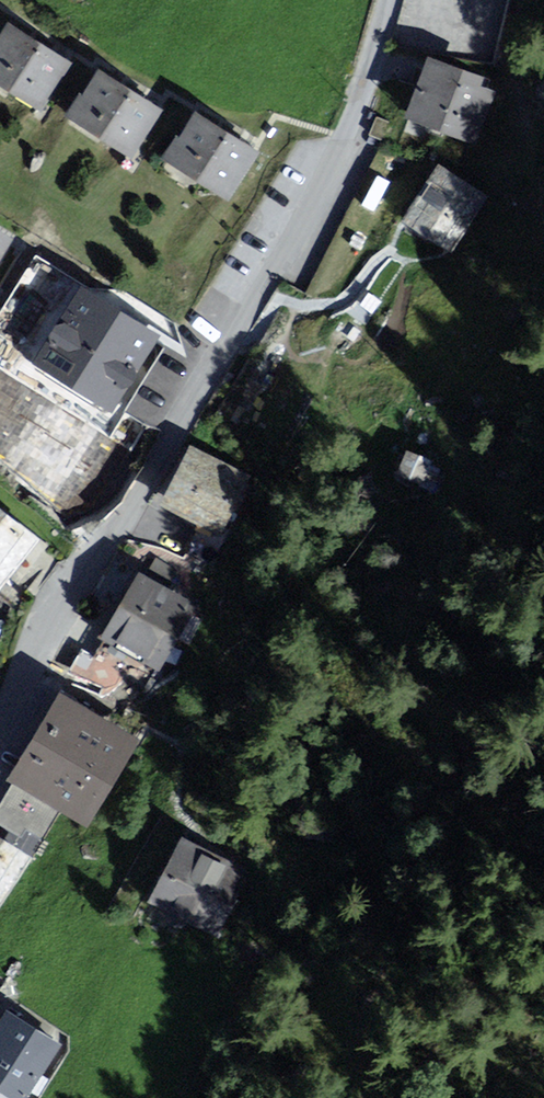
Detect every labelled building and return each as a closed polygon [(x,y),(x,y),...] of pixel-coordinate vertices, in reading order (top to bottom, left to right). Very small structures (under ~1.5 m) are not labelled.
[(11,28),(0,44),(0,84),(37,109),(67,65),(11,28)] [(487,85),(433,66),(414,116),(468,136),(487,85)] [(155,110),(104,77),(76,119),(128,152),(155,110)] [(253,155),(198,119),(171,159),(227,196),(253,155)] [(451,247),(480,200),(434,171),(405,218),(451,247)] [(164,351),(88,311),(38,404),(114,445),(164,351)] [(236,481),(188,455),(163,503),(212,528),(236,481)] [(0,518),(0,580),(30,541),(0,518)] [(191,609),(138,580),(110,633),(163,661),(191,609)] [(127,740),(60,701),(17,776),(84,815),(127,740)] [(0,843),(0,898),(25,858),(0,843)] [(235,871),(182,847),(154,907),(206,932),(235,871)] [(13,1016),(0,1036),(0,1089),(14,1097),(23,1097),(57,1045),(13,1016)]
